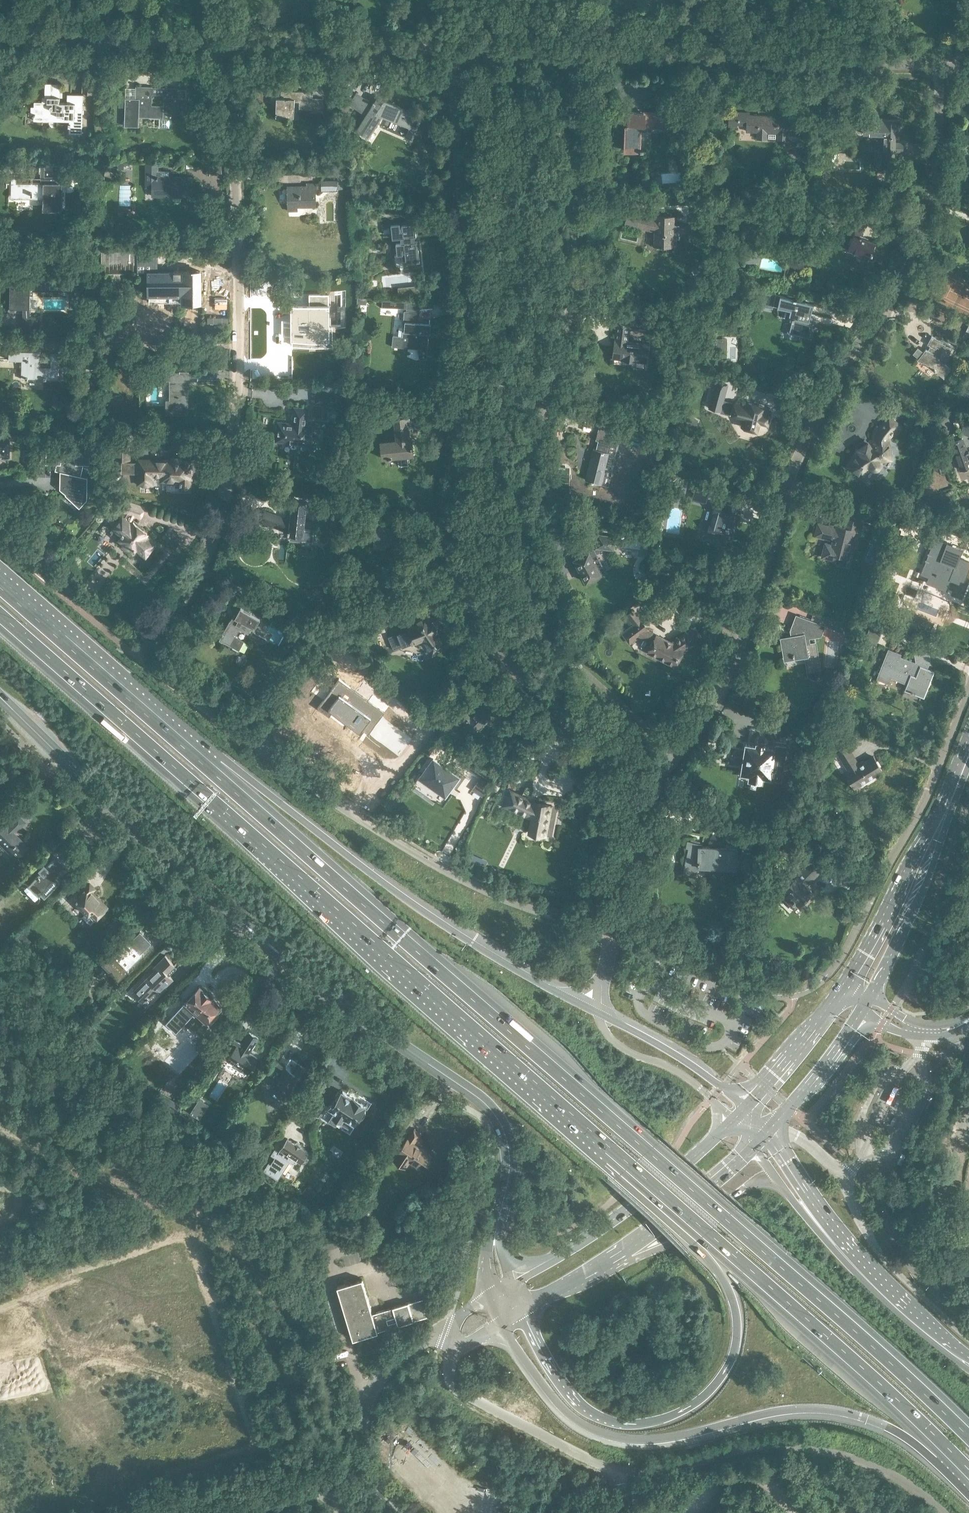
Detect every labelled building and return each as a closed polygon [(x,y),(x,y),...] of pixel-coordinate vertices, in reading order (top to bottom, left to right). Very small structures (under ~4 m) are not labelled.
[(31,106),(31,115),(32,115),(32,116),(33,116),(33,120),(44,120),(44,117),(57,118),(57,121),(69,121),(69,123),(68,123),(68,127),(69,127),(69,133),(82,133),(83,94),(70,94),(70,98),(67,98),(67,102),(60,102),(60,97),(57,97),(57,92),(60,92),(60,84),(45,83),(44,97),(47,97),(47,102),(34,101),(34,106),(31,106)] [(160,127),(169,127),(169,119),(183,120),(184,102),(186,102),(186,89),(152,88),(152,86),(136,86),(135,98),(125,98),(124,120),(123,120),(123,124),(124,124),(124,125),(138,126),(139,117),(160,118),(160,127)] [(312,97),(313,91),(281,90),(281,92),(270,92),(270,102),(276,102),(275,116),(294,117),(294,101),(299,101),(299,105),(311,106),(311,111),(322,112),(323,98),(312,97)] [(374,102),(373,101),(372,103),(357,93),(349,104),(360,110),(361,108),(368,112),(357,129),(368,137),(382,114),(403,122),(402,124),(409,128),(415,113),(377,97),(374,102)] [(619,111),(619,120),(628,121),(628,124),(625,124),(625,126),(626,126),(625,150),(643,151),(643,149),(639,149),(639,131),(651,132),(652,125),(668,126),(669,113),(619,111)] [(788,122),(788,116),(749,115),(749,112),(729,112),(729,121),(747,121),(746,131),(757,131),(757,138),(766,138),(766,131),(777,132),(777,139),(787,139),(787,135),(801,135),(802,123),(788,122)] [(845,124),(853,125),(854,116),(846,116),(845,124)] [(884,122),(870,122),(870,119),(864,119),(863,133),(869,134),(869,132),(881,132),(881,143),(878,142),(878,150),(883,150),(882,164),(893,164),(894,151),(902,151),(902,143),(894,143),(894,130),(897,130),(898,120),(884,119),(884,122)] [(158,170),(158,160),(146,160),(145,187),(152,187),(152,195),(169,196),(169,193),(174,193),(174,196),(191,196),(192,177),(168,177),(169,171),(158,170)] [(71,165),(53,165),(52,177),(44,177),(44,183),(16,183),(16,198),(32,198),(32,196),(44,196),(43,206),(42,206),(42,210),(55,210),(56,210),(62,210),(63,184),(71,184),(71,165)] [(85,181),(86,170),(75,170),(75,181),(85,181)] [(337,190),(337,180),(321,180),(321,190),(337,190)] [(303,186),(287,187),(288,205),(288,210),(296,210),(296,206),(307,205),(307,206),(315,206),(315,183),(306,184),(306,187),(303,187),(303,186)] [(681,192),(681,186),(666,187),(667,196),(676,195),(676,192),(681,192)] [(853,193),(840,193),(840,204),(853,204),(853,193)] [(629,209),(625,223),(655,231),(655,235),(654,242),(655,242),(655,245),(675,246),(675,243),(675,239),(675,237),(679,237),(679,225),(673,224),(673,216),(656,216),(656,218),(640,214),(640,211),(629,209)] [(872,252),(871,252),(875,242),(867,239),(861,237),(861,236),(860,236),(865,222),(847,215),(845,222),(849,224),(853,226),(851,230),(854,231),(847,249),(869,258),(870,254),(871,255),(872,252)] [(403,220),(389,222),(390,236),(392,236),(392,238),(401,237),(401,242),(396,243),(397,254),(402,253),(404,264),(420,262),(418,240),(415,241),(415,235),(418,235),(417,224),(415,224),(415,222),(404,223),(403,220)] [(155,251),(101,251),(101,273),(145,273),(145,256),(155,256),(155,251)] [(151,270),(148,270),(149,293),(149,295),(149,297),(149,299),(149,300),(149,301),(150,301),(151,301),(151,302),(152,302),(153,302),(155,302),(156,302),(200,301),(200,271),(183,271),(183,272),(181,272),(181,271),(174,271),(174,272),(153,272),(153,271),(153,270),(152,270),(151,270)] [(10,309),(23,309),(22,329),(40,329),(40,316),(29,316),(30,295),(32,295),(32,290),(57,291),(56,295),(70,295),(70,283),(66,283),(66,280),(30,279),(10,279),(10,309)] [(292,305),(292,344),(332,344),(332,324),(337,324),(337,327),(346,327),(346,289),(337,290),(337,293),(329,292),(310,291),(310,305),(292,305)] [(813,304),(796,300),(796,299),(793,298),(793,299),(783,297),(783,296),(765,291),(762,306),(772,309),(773,306),(777,307),(778,302),(781,303),(780,307),(790,310),(789,317),(792,318),(791,321),(792,321),(789,332),(809,337),(813,319),(809,319),(813,304)] [(366,306),(366,298),(357,297),(357,306),(366,306)] [(412,310),(413,300),(382,299),(382,307),(406,308),(406,310),(404,311),(402,326),(399,326),(398,336),(393,335),(392,346),(427,349),(429,324),(421,323),(421,324),(416,323),(417,309),(412,310)] [(648,344),(627,342),(627,340),(628,340),(630,327),(629,327),(629,325),(649,328),(651,315),(638,314),(637,322),(629,321),(618,320),(613,357),(645,361),(648,344)] [(695,333),(692,341),(701,344),(704,336),(695,333)] [(926,349),(920,355),(926,360),(924,362),(944,377),(951,368),(944,363),(948,354),(953,346),(931,335),(927,344),(931,346),(929,351),(926,349)] [(50,366),(40,365),(40,351),(9,350),(9,360),(22,360),(21,377),(50,378),(50,379),(58,380),(59,354),(51,354),(50,366)] [(166,370),(166,380),(170,380),(170,400),(166,400),(166,414),(187,414),(187,385),(186,385),(186,380),(198,380),(198,370),(166,370)] [(97,379),(89,379),(89,390),(97,390),(97,379)] [(728,384),(717,381),(710,407),(721,410),(721,412),(732,415),(733,414),(745,417),(743,427),(757,431),(760,421),(768,423),(771,411),(763,409),(764,407),(749,403),(748,405),(736,402),(736,403),(724,400),(728,384)] [(348,396),(316,393),(315,403),(347,406),(348,396)] [(415,405),(412,411),(419,413),(421,408),(415,405)] [(276,441),(290,442),(290,444),(291,446),(292,447),(294,447),(296,446),(297,445),(297,443),(305,444),(307,425),(306,425),(307,409),(294,408),(292,425),(288,425),(289,423),(278,422),(276,441)] [(397,443),(381,445),(382,457),(389,457),(389,458),(392,457),(391,456),(397,456),(398,465),(408,464),(407,455),(413,454),(412,441),(410,442),(407,417),(405,417),(404,414),(396,415),(396,418),(395,418),(396,434),(397,443)] [(690,416),(685,424),(693,429),(698,421),(690,416)] [(889,437),(899,425),(889,416),(878,427),(879,428),(879,429),(878,430),(877,431),(877,432),(876,434),(876,435),(876,436),(875,438),(875,440),(875,441),(876,443),(873,443),(870,445),(868,441),(857,448),(859,452),(857,453),(847,466),(861,476),(868,466),(871,469),(872,469),(872,470),(873,470),(874,470),(876,470),(877,470),(878,469),(879,468),(880,467),(880,466),(881,465),(881,464),(881,463),(880,461),(891,459),(888,440),(887,441),(888,436),(889,437)] [(626,438),(628,430),(621,429),(599,423),(595,440),(598,440),(595,449),(593,448),(589,466),(591,466),(590,471),(588,470),(585,479),(590,481),(601,484),(605,467),(611,469),(619,437),(626,438)] [(9,457),(9,438),(25,438),(25,430),(9,430),(9,439),(3,438),(0,438),(0,457),(9,457)] [(116,436),(116,459),(130,459),(130,436),(116,436)] [(967,452),(961,438),(950,442),(961,470),(968,467),(968,451),(967,452)] [(46,449),(46,463),(46,464),(56,464),(55,470),(63,472),(62,478),(60,478),(60,488),(81,505),(87,498),(87,477),(81,475),(83,464),(90,464),(90,449),(46,449)] [(127,462),(127,472),(138,473),(138,483),(141,484),(143,485),(147,485),(150,484),(152,484),(153,476),(161,476),(161,481),(161,491),(172,491),(172,481),(172,479),(180,480),(180,485),(181,488),(184,490),(187,490),(190,488),(191,485),(191,460),(139,460),(138,462),(138,463),(127,462)] [(680,500),(681,492),(666,489),(664,500),(670,501),(670,498),(680,500)] [(340,511),(341,500),(319,497),(318,508),(340,511)] [(124,516),(123,515),(113,526),(123,534),(119,538),(123,541),(123,543),(124,544),(127,546),(128,547),(130,547),(133,550),(137,546),(146,553),(156,542),(146,534),(147,533),(133,521),(132,523),(130,521),(134,514),(141,516),(144,507),(128,501),(125,511),(127,511),(124,516)] [(265,511),(261,521),(281,529),(288,529),(287,533),(289,533),(289,540),(302,541),(303,537),(313,538),(313,532),(311,532),(312,521),(304,521),(305,510),(309,511),(310,503),(299,502),(292,501),(291,513),(289,513),(287,519),(265,511)] [(731,539),(740,507),(727,503),(726,506),(715,503),(712,513),(713,513),(711,521),(710,521),(707,532),(718,535),(718,536),(731,539)] [(836,555),(848,558),(854,530),(857,531),(860,519),(848,516),(845,528),(836,526),(836,527),(818,523),(815,535),(833,539),(832,544),(825,543),(822,556),(835,560),(836,555)] [(369,525),(368,539),(374,539),(373,547),(385,549),(395,550),(396,544),(397,544),(397,540),(396,540),(398,528),(388,527),(389,523),(384,523),(383,526),(375,525),(369,525)] [(883,532),(874,528),(872,533),(881,536),(880,539),(887,542),(891,533),(884,530),(883,532)] [(581,552),(582,554),(573,559),(586,582),(605,571),(595,554),(599,552),(600,548),(613,549),(614,536),(597,534),(596,547),(596,548),(593,550),(591,546),(581,552)] [(968,566),(968,562),(943,551),(946,546),(948,540),(949,541),(949,540),(935,534),(930,547),(931,547),(920,573),(932,578),(931,582),(946,588),(950,579),(963,584),(963,583),(962,583),(968,566)] [(658,565),(657,575),(666,576),(667,566),(658,565)] [(920,624),(924,614),(904,606),(900,616),(920,624)] [(230,620),(219,640),(224,642),(225,642),(231,645),(239,650),(245,639),(236,635),(235,634),(238,628),(265,642),(266,639),(252,631),(253,628),(254,628),(260,618),(240,607),(235,618),(232,616),(230,620)] [(429,621),(425,615),(414,623),(416,625),(388,636),(393,649),(418,640),(426,653),(431,650),(433,652),(444,645),(436,631),(437,631),(430,620),(429,621)] [(820,669),(815,643),(809,644),(808,637),(820,635),(824,626),(796,616),(791,630),(793,631),(794,636),(781,638),(784,655),(792,654),(793,658),(805,656),(808,675),(816,678),(820,669)] [(845,625),(835,621),(836,621),(823,616),(820,622),(826,624),(826,625),(843,631),(845,625)] [(647,630),(648,629),(640,619),(622,632),(629,643),(642,634),(654,640),(648,651),(674,665),(683,648),(701,636),(699,633),(700,633),(698,630),(697,630),(695,627),(671,642),(647,630)] [(853,634),(859,636),(862,628),(856,626),(853,634)] [(870,628),(866,639),(876,643),(880,632),(870,628)] [(881,666),(877,678),(888,682),(890,677),(896,679),(901,681),(907,683),(905,689),(915,693),(915,692),(924,696),(933,671),(926,668),(928,664),(930,663),(928,649),(914,651),(916,666),(895,658),(896,656),(887,652),(881,666)] [(338,672),(320,697),(332,705),(334,702),(369,726),(384,704),(338,672)] [(476,710),(471,715),(463,707),(456,716),(464,724),(466,722),(476,732),(477,731),(482,727),(482,726),(487,721),(484,718),(489,712),(493,715),(498,710),(486,699),(478,707),(479,708),(476,710)] [(464,736),(459,732),(453,739),(458,743),(464,736)] [(745,744),(741,774),(749,775),(749,776),(762,779),(763,777),(770,778),(770,780),(780,781),(786,743),(776,741),(775,748),(765,747),(766,745),(756,743),(756,745),(745,744)] [(849,758),(853,755),(847,746),(838,751),(833,754),(837,761),(841,759),(848,772),(846,773),(854,787),(868,778),(866,776),(873,772),(874,775),(882,770),(873,756),(859,765),(856,760),(852,762),(849,758)] [(427,755),(420,765),(426,769),(422,775),(429,780),(427,783),(438,791),(441,788),(444,790),(445,789),(446,790),(449,786),(451,787),(458,777),(433,759),(427,755)] [(544,825),(547,825),(551,805),(534,802),(534,803),(531,802),(531,801),(510,791),(503,805),(531,818),(529,832),(543,835),(544,825)] [(15,858),(27,846),(13,833),(25,822),(18,815),(6,826),(5,825),(0,829),(0,843),(15,858)] [(784,819),(781,825),(790,828),(792,822),(784,819)] [(770,830),(764,846),(769,848),(776,832),(770,830)] [(711,846),(701,846),(701,844),(699,843),(699,841),(689,839),(687,847),(689,847),(683,873),(694,875),(696,865),(700,865),(700,863),(723,864),(723,866),(736,867),(737,847),(715,847),(716,844),(710,844),(711,846)] [(38,894),(65,866),(56,857),(46,867),(43,864),(38,869),(41,872),(28,884),(38,894)] [(799,904),(812,892),(806,886),(820,871),(809,860),(795,875),(796,876),(778,895),(785,902),(791,896),(793,898),(792,900),(794,902),(795,901),(799,904)] [(106,909),(91,893),(94,889),(89,884),(78,895),(75,891),(70,897),(87,914),(83,918),(90,925),(106,909)] [(54,890),(48,896),(52,901),(58,895),(54,890)] [(153,942),(142,930),(130,941),(129,939),(115,953),(113,951),(102,962),(119,979),(130,969),(128,967),(142,954),(141,952),(153,942)] [(147,1003),(174,978),(169,973),(177,966),(166,955),(154,967),(155,968),(134,989),(147,1003)] [(200,986),(166,1023),(177,1032),(193,1015),(195,1016),(199,1012),(211,1024),(219,1015),(216,1012),(218,1013),(221,1009),(221,1006),(220,1005),(221,1005),(200,986)] [(155,1000),(148,1007),(153,1012),(160,1005),(155,1000)] [(86,1021),(79,1028),(89,1037),(96,1030),(86,1021)] [(258,1037),(249,1031),(240,1046),(237,1044),(228,1060),(248,1073),(257,1057),(249,1052),(258,1037)] [(228,1053),(221,1048),(215,1057),(222,1062),(228,1053)] [(300,1084),(309,1070),(299,1064),(294,1073),(285,1067),(275,1082),(278,1084),(273,1091),(287,1100),(298,1083),(300,1084)] [(366,1110),(361,1107),(363,1103),(343,1090),(338,1098),(336,1096),(331,1105),(333,1106),(331,1109),(335,1112),(334,1114),(333,1114),(329,1120),(336,1125),(338,1121),(348,1127),(355,1116),(359,1119),(360,1119),(361,1118),(362,1118),(362,1117),(364,1116),(364,1115),(365,1114),(365,1113),(365,1112),(366,1112),(366,1111),(366,1110)] [(159,1106),(159,1107),(173,1116),(180,1104),(166,1095),(159,1106)] [(204,1099),(199,1106),(203,1109),(208,1102),(204,1099)] [(308,1108),(319,1115),(325,1105),(315,1099),(308,1108)] [(204,1111),(194,1105),(190,1112),(199,1118),(204,1111)] [(431,1155),(414,1143),(422,1133),(415,1128),(397,1153),(398,1153),(394,1159),(401,1169),(411,1161),(422,1169),(424,1166),(428,1166),(431,1161),(430,1157),(431,1155)] [(301,1163),(309,1151),(288,1137),(278,1152),(275,1150),(272,1154),(276,1156),(276,1157),(271,1165),(269,1163),(269,1164),(265,1169),(278,1178),(290,1160),(293,1162),(295,1159),(301,1163)] [(905,1154),(901,1153),(897,1162),(900,1164),(905,1154)] [(255,1163),(258,1158),(252,1154),(249,1159),(255,1163)] [(311,1200),(317,1192),(307,1185),(301,1193),(311,1200)] [(426,1296),(424,1297),(374,1312),(364,1277),(339,1284),(355,1337),(432,1314),(426,1296)]
